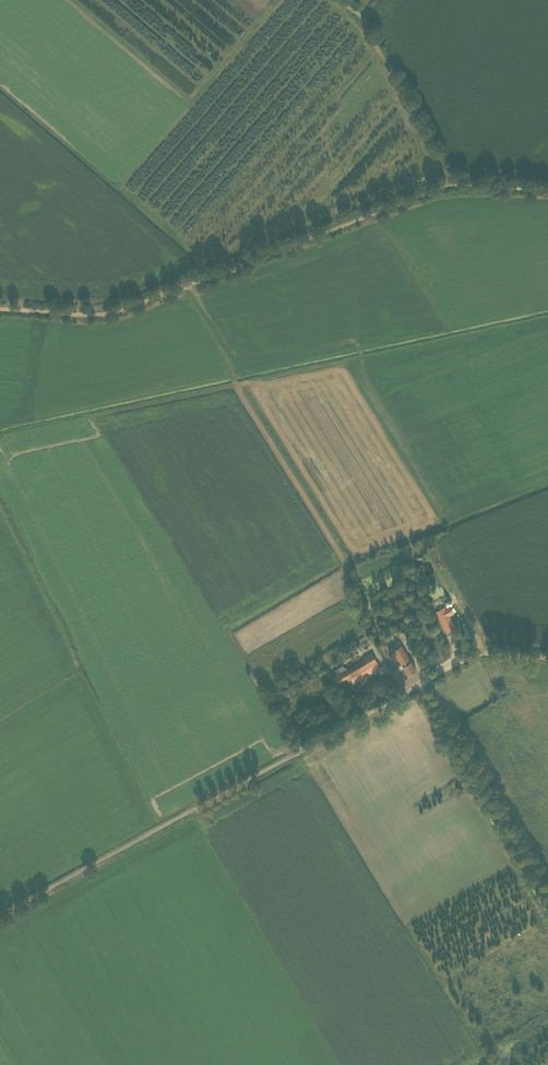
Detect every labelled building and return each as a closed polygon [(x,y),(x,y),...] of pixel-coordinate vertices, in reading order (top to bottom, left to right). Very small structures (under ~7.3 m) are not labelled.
[(450,656),(411,591),(400,598),(439,663),(450,656)] [(451,616),(453,615),(455,614),(451,607),(452,606),(450,601),(445,604),(447,607),(445,608),(445,607),(435,612),(437,616),(446,633),(457,627),(451,616)] [(404,668),(400,670),(402,675),(407,672),(408,674),(409,674),(409,675),(410,675),(411,674),(412,673),(411,673),(416,669),(413,665),(401,645),(393,649),(404,668)] [(343,665),(330,673),(336,685),(350,677),(354,684),(381,668),(372,652),(364,657),(364,658),(346,670),(343,665)] [(293,685),(281,692),(284,697),(285,698),(297,691),(296,690),(293,685)]
